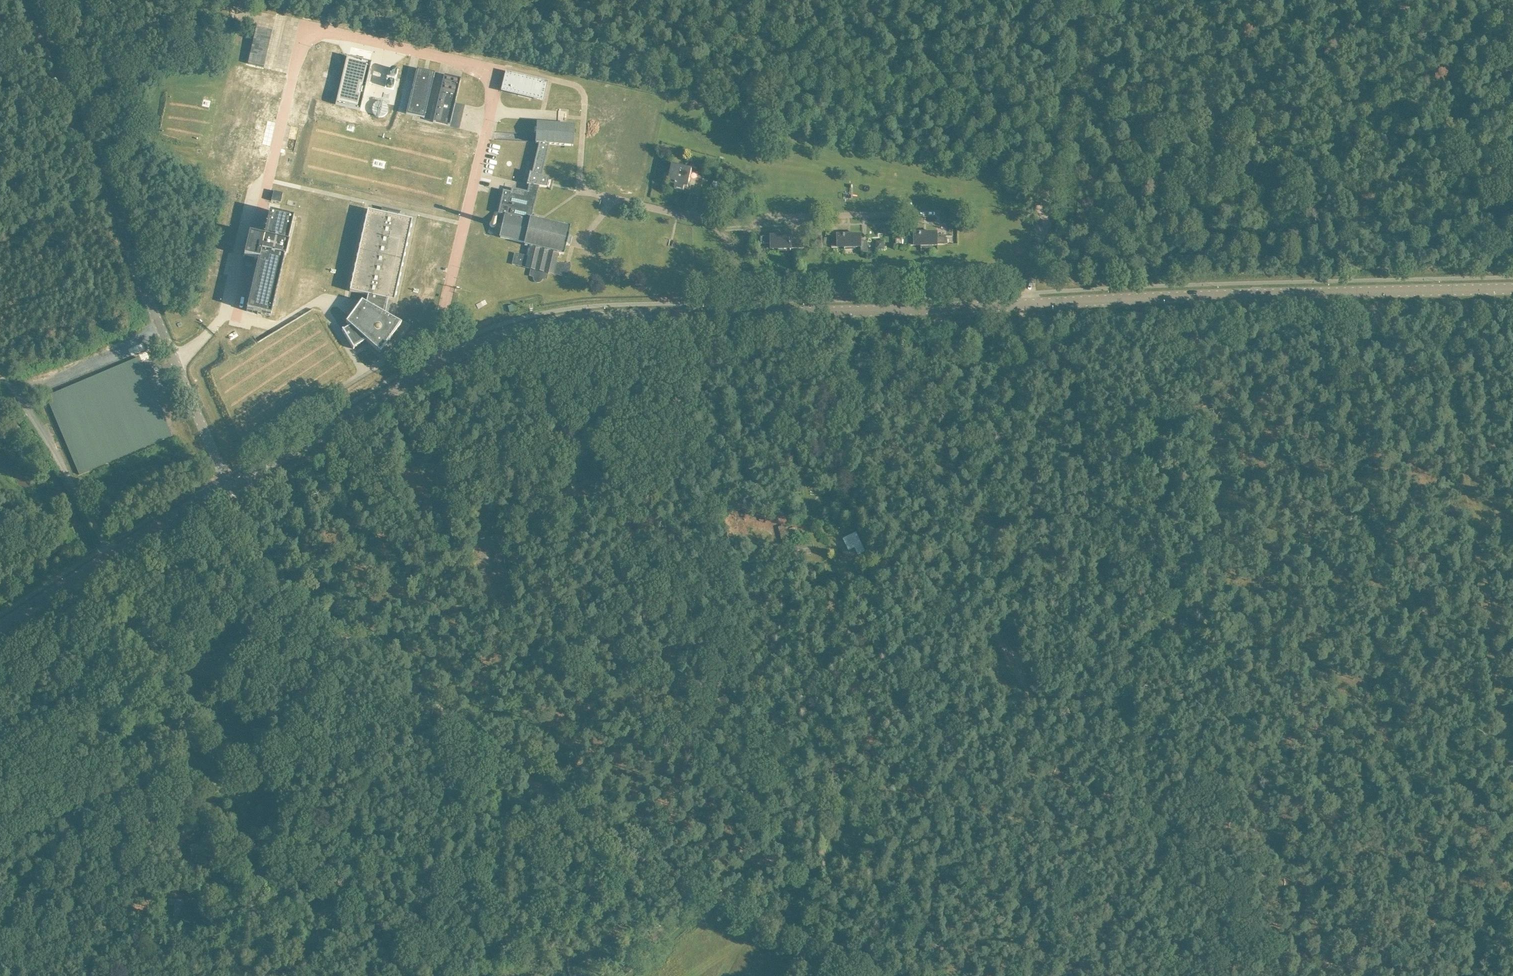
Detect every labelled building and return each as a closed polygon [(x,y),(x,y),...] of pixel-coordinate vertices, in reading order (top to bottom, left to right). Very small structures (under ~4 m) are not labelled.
[(248,64),(264,67),(272,31),(256,27),(248,64)] [(347,55),(335,104),(360,110),(371,61),(347,55)] [(435,73),(417,68),(406,114),(424,118),(435,73)] [(547,83),(511,74),(505,73),(501,90),(543,100),(547,83)] [(461,79),(444,75),(433,122),(450,126),(461,79)] [(529,276),(533,277),(533,278),(533,279),(533,280),(534,281),(534,282),(535,282),(536,283),(537,283),(538,283),(539,283),(540,282),(541,282),(541,281),(542,281),(542,280),(542,279),(546,280),(548,273),(568,277),(571,266),(556,262),(558,253),(564,254),(566,245),(569,246),(571,237),(568,236),(570,227),(532,218),(539,186),(546,187),(548,179),(541,177),(549,144),(572,146),(573,126),(537,123),(535,143),(538,144),(532,173),(529,173),(526,185),(529,185),(527,192),(511,188),(510,192),(503,191),(498,213),(505,215),(500,237),(525,243),(524,245),(530,247),(528,256),(515,253),(512,264),(531,269),(529,276)] [(673,165),(671,174),(668,184),(675,186),(675,189),(684,191),(685,187),(688,187),(693,167),(697,168),(696,172),(704,174),(707,162),(692,159),(690,169),(673,165)] [(273,191),(271,201),(281,203),(283,193),(273,191)] [(382,208),(381,213),(368,210),(349,291),(368,295),(366,303),(361,301),(346,322),(350,326),(343,330),(342,329),(341,330),(350,344),(353,349),(354,348),(354,347),(366,340),(380,353),(401,323),(385,314),(388,300),(394,301),(412,220),(399,217),(400,212),(401,212),(381,207),(381,208),(382,208)] [(269,212),(263,237),(249,234),(244,257),(258,260),(246,310),(271,316),(284,258),(285,258),(289,243),(288,243),(293,217),(269,212)] [(914,246),(937,245),(938,245),(947,244),(947,238),(937,238),(937,233),(914,233),(914,234),(908,234),(908,246),(914,246)] [(832,248),(838,247),(861,246),(861,252),(868,252),(867,241),(861,241),(861,235),(838,235),(831,236),(832,248)] [(791,236),(761,237),(761,244),(771,243),(772,249),(791,249),(791,248),(804,248),(803,236),(791,236)] [(170,434),(139,353),(44,391),(44,392),(76,472),(170,434)] [(1154,449),(1152,457),(1148,470),(1154,472),(1156,465),(1158,465),(1159,460),(1160,460),(1161,459),(1159,459),(1162,451),(1154,449)] [(589,482),(587,473),(582,474),(584,483),(580,483),(581,490),(594,488),(592,481),(589,482)] [(858,484),(862,506),(869,504),(865,483),(858,484)] [(512,497),(519,496),(517,488),(511,489),(512,497)] [(421,510),(420,510),(421,519),(434,518),(432,501),(424,501),(425,511),(421,512),(421,510)] [(849,550),(855,548),(861,544),(856,532),(843,538),(849,550)] [(194,598),(192,591),(180,595),(183,602),(194,598)] [(153,625),(159,628),(163,619),(158,616),(153,625)] [(1164,624),(1167,633),(1188,624),(1184,616),(1164,624)] [(186,642),(195,638),(193,631),(183,636),(186,642)] [(68,749),(77,740),(70,735),(62,744),(68,749)] [(69,819),(67,813),(61,815),(68,835),(73,833),(69,819)] [(197,844),(190,845),(192,855),(199,853),(197,844)] [(316,915),(310,919),(313,925),(320,921),(316,915)] [(423,950),(426,954),(434,949),(431,944),(423,950)] [(531,949),(525,954),(528,959),(530,958),(532,960),(537,956),(531,949)]
